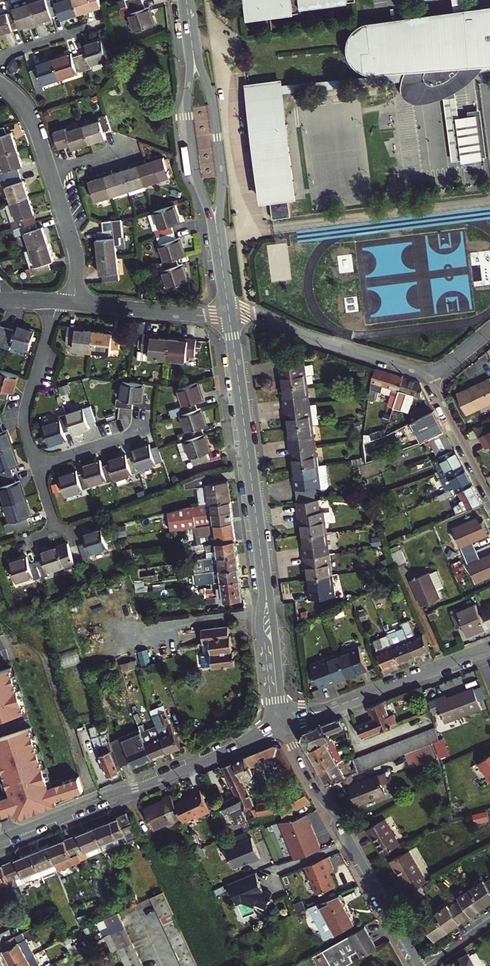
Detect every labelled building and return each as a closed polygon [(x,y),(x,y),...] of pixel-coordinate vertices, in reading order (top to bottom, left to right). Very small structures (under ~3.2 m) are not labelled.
[(46,0),(41,0),(29,4),(36,27),(44,25),(43,22),(52,19),(46,1),(46,0)] [(78,17),(72,0),(65,0),(55,3),(54,0),(49,0),(46,1),(52,19),(59,17),(61,22),(78,17)] [(78,17),(95,11),(94,10),(101,8),(99,0),(72,0),(78,17)] [(250,13),(296,7),(295,0),(248,0),(250,13)] [(461,9),(461,0),(449,0),(451,11),(364,21),(367,40),(370,39),(370,46),(357,47),(358,67),(404,64),(422,63),(420,67),(419,70),(419,75),(420,77),(421,79),(422,80),(427,81),(428,81),(435,80),(448,72),(453,67),(454,66),(456,60),(479,59),(489,58),(489,5),(461,9)] [(145,9),(143,1),(126,7),(134,31),(153,24),(148,8),(145,9)] [(29,4),(13,9),(14,11),(19,28),(28,25),(29,29),(36,27),(29,4)] [(19,28),(14,11),(0,16),(0,35),(12,31),(11,30),(19,28)] [(353,64),(358,67),(357,47),(370,46),(370,39),(367,40),(364,21),(356,23),(351,26),(347,30),(344,36),(343,43),(343,49),(345,55),(349,60),(353,64)] [(83,71),(90,69),(90,66),(106,61),(100,41),(83,46),(85,53),(77,55),(83,71)] [(71,55),(53,60),(58,79),(83,71),(77,55),(71,57),(71,55)] [(422,63),(404,64),(398,77),(397,82),(397,86),(399,91),(402,95),(411,98),(419,98),(437,94),(457,84),(471,72),(477,64),(479,59),(456,60),(454,66),(453,67),(448,72),(435,80),(428,81),(427,81),(422,80),(421,79),(420,77),(419,75),(419,70),(420,67),(422,63)] [(36,68),(29,70),(34,86),(58,79),(53,60),(35,66),(36,68)] [(247,80),(251,113),(288,109),(284,76),(247,80)] [(288,109),(251,113),(254,141),(257,141),(264,196),(270,195),(273,215),(291,213),(289,193),(296,192),(289,137),(291,137),(288,109)] [(476,114),(451,117),(457,162),(482,158),(476,114)] [(97,117),(98,121),(81,126),(86,145),(104,139),(102,134),(110,131),(105,115),(97,117)] [(0,127),(0,156),(14,151),(9,134),(4,135),(1,126),(0,127)] [(63,129),(51,132),(57,149),(68,145),(70,150),(86,145),(81,126),(64,132),(63,129)] [(20,168),(14,151),(0,156),(0,182),(1,182),(18,177),(15,169),(20,168)] [(144,186),(176,175),(170,156),(144,165),(143,160),(136,163),(144,186)] [(128,165),(130,170),(121,173),(127,191),(129,197),(146,192),(144,186),(136,163),(128,165)] [(112,176),(110,172),(103,174),(111,197),(127,191),(121,173),(112,176)] [(96,176),(97,181),(88,184),(94,202),(111,197),(103,174),(96,176)] [(20,183),(18,177),(1,182),(9,205),(26,199),(21,183),(20,183)] [(26,199),(9,205),(3,207),(11,230),(17,228),(33,223),(31,216),(32,215),(26,199)] [(173,206),(153,212),(148,214),(153,231),(155,231),(158,238),(173,233),(170,225),(179,223),(173,206)] [(113,229),(112,221),(101,222),(102,231),(113,229)] [(17,228),(19,235),(22,234),(28,251),(45,245),(40,228),(35,230),(33,223),(17,228)] [(95,240),(97,257),(116,255),(113,229),(102,231),(96,231),(97,240),(95,240)] [(175,241),(173,233),(158,238),(166,263),(176,259),(184,257),(178,240),(175,241)] [(51,262),(45,245),(28,251),(22,253),(28,269),(30,268),(32,276),(49,270),(47,263),(51,262)] [(102,281),(119,279),(116,255),(97,257),(99,275),(101,274),(102,281)] [(169,288),(187,282),(182,266),(178,267),(176,259),(166,263),(161,264),(169,288)] [(67,326),(66,343),(74,344),(73,349),(91,351),(93,332),(76,330),(76,327),(67,326)] [(15,328),(14,334),(0,329),(0,351),(7,353),(9,347),(27,352),(32,333),(15,328)] [(91,351),(108,352),(108,347),(118,348),(119,331),(110,330),(110,333),(93,332),(91,351)] [(149,355),(167,357),(169,338),(151,337),(152,334),(142,333),(141,350),(149,351),(149,355)] [(195,338),(187,337),(186,340),(169,338),(167,357),(185,358),(185,353),(194,354),(195,338)] [(280,357),(282,374),(285,374),(286,386),(308,384),(307,374),(309,374),(307,354),(280,357)] [(376,368),(374,376),(372,381),(400,389),(404,376),(376,368)] [(7,398),(9,391),(12,392),(18,375),(0,369),(0,396),(7,398)] [(395,406),(402,408),(408,391),(421,395),(426,399),(429,398),(421,383),(418,381),(404,376),(400,389),(395,406)] [(458,392),(467,413),(489,403),(489,378),(458,392)] [(142,382),(126,380),(123,380),(120,399),(115,398),(114,406),(119,406),(131,408),(132,400),(140,401),(142,382)] [(202,397),(197,381),(178,387),(184,403),(178,405),(180,413),(196,408),(194,400),(202,397)] [(309,391),(308,384),(286,386),(288,398),(285,398),(286,408),(313,404),(311,391),(309,391)] [(374,401),(378,388),(370,386),(366,397),(366,398),(374,401)] [(286,408),(287,414),(290,414),(291,428),(313,425),(312,415),(314,415),(313,404),(286,408)] [(89,426),(96,423),(91,407),(66,415),(71,431),(72,433),(89,427),(89,426)] [(181,433),(183,439),(200,434),(197,427),(205,425),(199,407),(196,408),(180,413),(186,431),(181,433)] [(435,409),(420,416),(422,420),(427,430),(416,435),(417,437),(411,440),(413,443),(419,440),(420,442),(422,441),(422,440),(423,439),(431,436),(436,433),(436,435),(439,434),(438,432),(445,428),(435,409)] [(43,426),(49,445),(66,439),(64,434),(71,431),(66,415),(59,417),(60,420),(43,426)] [(0,424),(0,451),(10,447),(4,430),(2,431),(0,424)] [(317,433),(314,433),(313,425),(291,428),(293,440),(291,440),(292,449),(319,445),(317,433)] [(202,433),(200,434),(183,439),(191,464),(207,459),(205,452),(208,451),(202,433)] [(130,451),(132,456),(136,469),(161,461),(157,448),(156,445),(147,448),(146,445),(130,451)] [(317,456),(320,456),(319,445),(292,449),(293,456),(295,456),(297,468),(318,465),(317,456)] [(10,447),(0,451),(0,477),(10,474),(8,468),(15,466),(10,447)] [(440,469),(444,476),(445,475),(465,465),(455,447),(434,458),(440,469)] [(124,456),(107,461),(108,464),(113,480),(137,472),(136,469),(132,456),(124,459),(124,456)] [(82,467),(84,473),(88,486),(105,480),(106,482),(113,480),(108,464),(101,467),(99,461),(82,467)] [(328,464),(318,465),(297,468),(298,480),(296,480),(297,489),(324,486),(324,488),(328,487),(331,485),(328,464)] [(458,490),(474,482),(465,465),(445,475),(452,488),(456,486),(458,490)] [(89,488),(88,486),(84,473),(76,475),(75,472),(59,478),(65,496),(89,488)] [(201,503),(230,499),(227,481),(210,483),(209,472),(184,481),(185,487),(199,485),(201,503)] [(178,476),(171,473),(168,478),(175,481),(178,476)] [(3,503),(23,497),(17,480),(12,482),(10,474),(0,477),(0,493),(3,503)] [(484,501),(474,482),(458,490),(462,498),(459,499),(461,502),(454,505),(455,508),(448,512),(451,517),(482,502),(484,501)] [(12,529),(26,525),(24,517),(29,515),(23,497),(3,503),(12,529)] [(168,510),(171,529),(194,525),(232,519),(230,499),(201,503),(183,506),(168,510)] [(303,521),(304,534),(329,531),(325,499),(298,503),(300,521),(303,521)] [(459,558),(471,553),(467,544),(488,536),(480,518),(448,532),(459,558)] [(232,519),(194,525),(197,544),(235,538),(232,519)] [(105,547),(99,529),(83,534),(85,541),(77,544),(82,560),(90,558),(88,552),(105,547)] [(306,546),(304,547),(305,554),(332,551),(329,531),(304,534),(306,546)] [(191,549),(206,547),(208,557),(237,552),(235,538),(197,544),(190,545),(191,549)] [(405,557),(398,541),(390,545),(396,561),(405,557)] [(39,575),(47,572),(46,569),(62,564),(56,545),(39,551),(41,556),(34,558),(39,575)] [(306,563),(308,563),(310,574),(334,571),(332,551),(305,554),(306,563)] [(196,566),(197,573),(206,572),(239,567),(237,552),(208,557),(203,558),(204,565),(196,566)] [(140,558),(139,553),(123,556),(124,563),(134,562),(133,559),(140,558)] [(489,576),(489,556),(475,562),(471,553),(459,558),(470,585),(489,576)] [(39,575),(34,558),(26,560),(25,555),(8,560),(13,579),(30,573),(31,577),(39,575)] [(132,570),(133,576),(140,575),(154,573),(153,567),(132,570)] [(197,579),(198,583),(210,581),(240,577),(239,567),(206,572),(207,578),(197,579)] [(414,577),(423,602),(442,595),(439,589),(445,587),(438,568),(432,571),(414,577)] [(311,586),(309,587),(310,595),(336,592),(334,571),(310,574),(311,586)] [(199,589),(199,594),(207,593),(241,587),(240,577),(210,581),(211,587),(199,589)] [(224,607),(244,604),(241,587),(207,593),(208,597),(215,596),(216,602),(224,601),(224,607)] [(439,589),(442,595),(447,593),(445,587),(439,589)] [(157,600),(146,602),(147,610),(159,609),(157,600)] [(457,617),(480,608),(478,603),(458,611),(456,605),(449,608),(451,614),(452,615),(456,614),(457,617)] [(454,619),(457,627),(464,624),(469,635),(488,628),(480,608),(457,617),(456,614),(452,615),(454,619)] [(404,627),(407,635),(408,637),(414,655),(430,649),(423,631),(416,634),(410,618),(402,621),(404,627)] [(199,629),(201,643),(208,641),(212,667),(235,663),(233,649),(231,649),(229,634),(227,634),(226,624),(199,629)] [(380,635),(376,627),(370,630),(384,667),(400,661),(388,632),(380,635)] [(407,635),(404,627),(388,632),(400,661),(414,655),(408,637),(407,635)] [(359,666),(360,668),(368,665),(358,640),(338,648),(347,670),(359,666)] [(335,675),(347,670),(338,648),(310,659),(320,684),(336,678),(335,675)] [(0,668),(0,716),(24,709),(9,665),(0,668)] [(445,692),(435,696),(444,719),(481,705),(473,685),(447,696),(445,692)] [(368,706),(371,713),(374,712),(375,716),(357,724),(362,737),(398,722),(394,712),(390,714),(384,699),(368,706)] [(163,703),(151,707),(156,724),(157,728),(167,751),(180,745),(163,703)] [(139,727),(142,734),(151,757),(167,751),(157,728),(156,724),(148,727),(148,726),(144,728),(142,722),(141,723),(138,716),(136,716),(138,723),(139,727)] [(331,731),(344,726),(339,717),(304,732),(302,738),(309,750),(333,736),(331,731)] [(104,721),(90,725),(91,733),(106,772),(118,768),(111,749),(112,748),(111,747),(109,739),(107,732),(104,721)] [(3,812),(18,807),(20,814),(53,801),(52,797),(82,787),(77,773),(48,783),(29,724),(0,733),(0,765),(8,791),(0,794),(0,812),(3,812)] [(441,738),(436,725),(430,727),(435,740),(438,739),(441,738)] [(333,736),(346,733),(344,726),(331,731),(333,736)] [(139,727),(109,739),(111,747),(112,748),(119,764),(130,759),(132,765),(151,757),(142,734),(139,727)] [(435,740),(430,727),(424,730),(429,742),(435,740)] [(429,742),(424,730),(418,732),(423,745),(424,744),(429,742)] [(423,745),(418,732),(411,735),(417,747),(423,745)] [(417,747),(411,735),(405,738),(410,750),(417,747)] [(333,736),(309,750),(315,760),(339,747),(333,736)] [(410,750),(405,738),(398,740),(404,752),(408,751),(410,750)] [(404,752),(398,740),(392,743),(398,755),(404,752)] [(398,755),(392,743),(386,745),(391,757),(398,755)] [(219,803),(223,814),(230,811),(236,825),(258,815),(279,811),(285,819),(297,817),(292,808),(303,804),(311,800),(281,746),(275,744),(262,749),(267,759),(275,756),(285,776),(286,775),(294,790),(275,800),(252,803),(243,779),(253,775),(249,767),(259,763),(255,752),(223,765),(236,795),(219,803)] [(424,744),(423,745),(417,747),(410,750),(408,751),(413,764),(428,757),(424,744)] [(391,757),(386,745),(379,748),(384,760),(391,757)] [(339,747),(315,760),(321,771),(344,759),(339,747)] [(384,760),(379,748),(372,751),(378,763),(384,760)] [(267,759),(262,749),(255,752),(259,763),(267,759)] [(378,763),(372,751),(366,753),(371,765),(378,763)] [(371,765),(366,753),(360,756),(365,768),(371,765)] [(479,763),(489,777),(489,755),(479,763)] [(365,768),(360,756),(353,758),(358,771),(365,768)] [(327,783),(351,773),(344,759),(321,771),(327,783)] [(378,773),(349,785),(356,804),(385,792),(378,773)] [(193,795),(175,803),(182,818),(184,821),(198,814),(198,816),(211,811),(201,789),(192,793),(193,795)] [(171,794),(163,797),(164,800),(144,809),(153,828),(169,822),(170,823),(182,818),(175,803),(171,794)] [(458,824),(475,819),(472,811),(456,815),(458,824)] [(475,816),(478,823),(489,818),(487,811),(475,816)] [(127,812),(118,815),(119,817),(122,825),(132,821),(127,812)] [(296,817),(280,821),(299,857),(325,846),(312,822),(310,823),(305,814),(296,817)] [(123,826),(122,825),(119,817),(95,827),(101,843),(103,848),(138,834),(132,822),(123,826)] [(368,827),(382,853),(400,844),(385,817),(368,827)] [(83,850),(101,843),(95,827),(72,836),(78,852),(83,850)] [(55,861),(78,852),(72,836),(49,846),(55,861)] [(233,866),(251,859),(251,860),(260,857),(252,836),(225,846),(233,866)] [(85,856),(103,848),(101,843),(83,850),(85,856)] [(55,861),(49,846),(33,852),(41,874),(57,867),(55,861)] [(426,881),(409,850),(391,860),(401,877),(398,879),(405,892),(417,885),(426,881)] [(18,883),(41,874),(33,852),(9,862),(18,883)] [(57,867),(80,858),(78,852),(55,861),(57,867)] [(327,856),(304,866),(316,895),(335,886),(330,871),(333,870),(327,856)] [(18,883),(9,862),(0,865),(0,884),(9,880),(12,886),(18,883)] [(262,868),(229,882),(237,902),(243,900),(255,905),(256,902),(271,908),(276,896),(277,897),(278,895),(277,894),(278,890),(267,886),(265,880),(266,880),(266,879),(266,878),(262,868)] [(483,878),(472,886),(484,904),(489,900),(489,878),(485,881),(483,878)] [(472,886),(459,895),(461,898),(455,902),(466,916),(484,904),(472,886)] [(411,899),(423,893),(419,887),(408,893),(411,899)] [(155,904),(167,899),(164,891),(151,897),(155,904)] [(353,922),(337,894),(308,906),(326,938),(353,922)] [(157,911),(170,905),(167,899),(155,904),(157,911)] [(466,916),(455,902),(450,905),(448,902),(435,911),(448,928),(466,916)] [(170,905),(157,911),(161,917),(173,912),(170,905)] [(448,928),(435,911),(424,919),(435,937),(448,928)] [(123,918),(120,912),(114,914),(105,919),(108,925),(123,918)] [(164,925),(177,919),(173,912),(161,917),(164,925)] [(108,925),(112,933),(126,926),(123,918),(108,925)] [(167,931),(180,926),(177,919),(164,925),(167,931)] [(376,947),(363,925),(349,933),(361,955),(376,947)] [(115,941),(130,934),(126,926),(112,933),(115,941)] [(171,939),(183,933),(180,926),(167,931),(171,939)] [(13,937),(10,929),(0,934),(0,942),(1,943),(13,937)] [(174,946),(186,940),(183,933),(171,939),(174,946)] [(361,955),(349,933),(322,949),(332,965),(342,965),(361,955)] [(119,948),(133,941),(130,934),(115,941),(119,948)] [(13,937),(1,943),(13,965),(28,958),(16,935),(13,937)] [(177,952),(189,947),(186,940),(174,946),(177,952)] [(119,948),(122,955),(136,948),(133,941),(119,948)] [(189,947),(177,952),(180,959),(192,953),(189,947)] [(126,963),(140,956),(136,948),(122,955),(126,963)] [(476,965),(474,965),(473,964),(477,962),(478,958),(476,952),(472,952),(468,954),(467,952),(452,960),(455,965),(476,965)] [(183,965),(195,960),(192,953),(180,959),(183,965)] [(35,955),(28,958),(32,965),(41,965),(35,955)] [(144,964),(140,956),(126,963),(127,965),(139,965),(144,964)]
